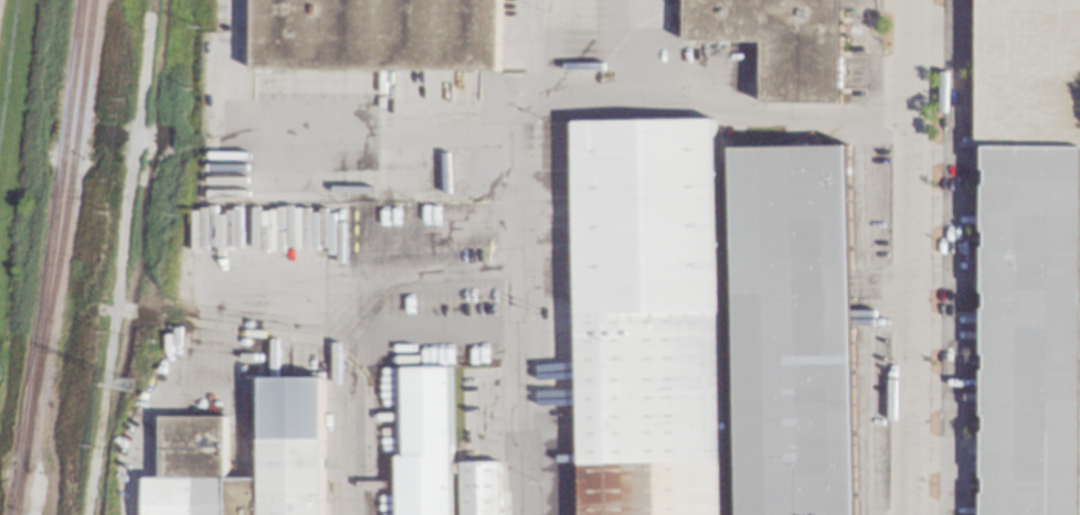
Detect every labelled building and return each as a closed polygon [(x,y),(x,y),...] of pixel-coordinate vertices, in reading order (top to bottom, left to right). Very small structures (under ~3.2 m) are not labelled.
[(254,68),(253,0),(499,0),(500,69),(254,68)] [(688,39),(688,0),(842,0),(841,101),(763,100),(764,40),(688,39)] [(976,143),(978,0),(1079,0),(1079,514),(983,514),(983,491),(986,491),(986,476),(982,476),(983,430),(986,430),(986,415),(983,415),(983,367),(986,367),(986,353),(983,353),(983,305),(987,305),(987,291),(984,291),(984,244),(987,244),(987,229),(984,229),(984,182),(987,182),(987,168),(984,168),(985,143),(976,143)] [(714,118),(724,514),(580,514),(574,119),(714,118)] [(849,144),(855,514),(740,514),(733,146),(820,144),(829,135),(838,144),(849,144)] [(502,459),(504,514),(461,514),(460,471),(453,471),(454,514),(400,514),(396,366),(452,366),(453,461),(502,459)] [(324,375),(325,514),(146,514),(146,476),(162,475),(161,415),(226,415),(227,478),(263,476),(262,376),(324,375)]
